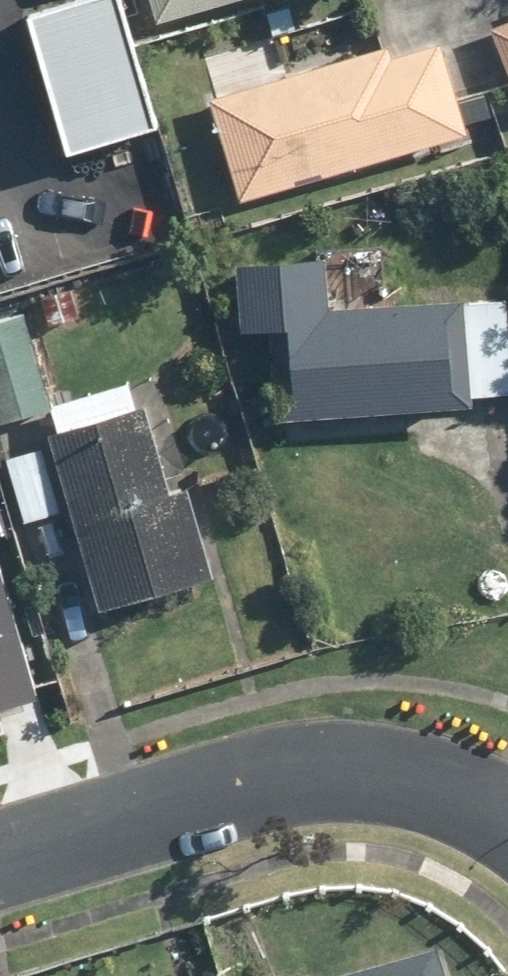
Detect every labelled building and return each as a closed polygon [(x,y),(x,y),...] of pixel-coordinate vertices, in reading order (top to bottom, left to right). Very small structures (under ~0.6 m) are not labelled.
[(9,12),(52,161),(151,133),(113,0),(50,0),(9,12)] [(157,20),(229,0),(151,0),(157,20)] [(485,24),(507,80),(507,15),(485,24)] [(243,198),(472,133),(445,38),(383,55),(380,44),(282,72),(272,36),(203,56),(243,198)] [(326,256),(238,260),(241,333),(272,332),(276,413),(469,404),(468,393),(507,391),(503,300),(329,308),(326,256)] [(0,317),(0,420),(51,403),(21,311),(0,317)] [(145,400),(46,429),(100,609),(214,575),(187,483),(171,488),(145,400)] [(43,444),(6,454),(23,520),(61,510),(43,444)] [(39,697),(0,565),(0,709),(39,697)] [(323,975),(449,975),(440,943),(323,975)]
